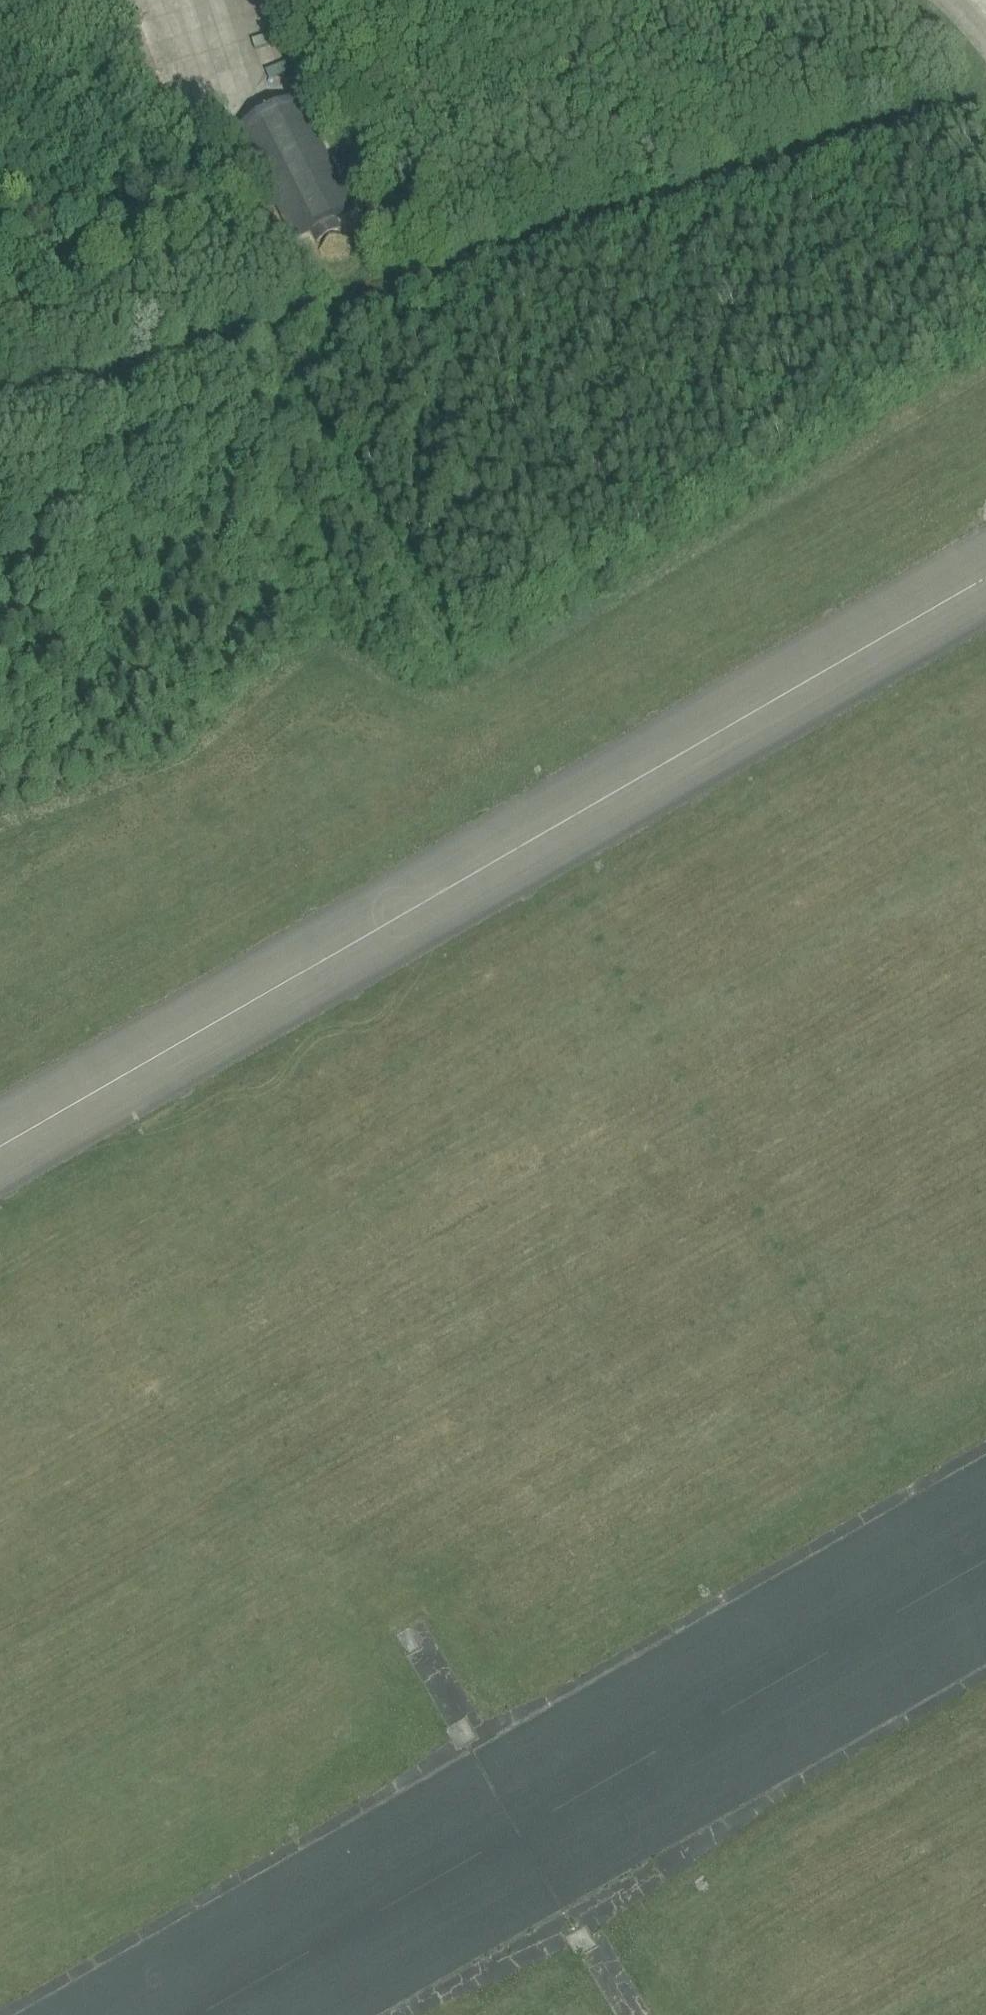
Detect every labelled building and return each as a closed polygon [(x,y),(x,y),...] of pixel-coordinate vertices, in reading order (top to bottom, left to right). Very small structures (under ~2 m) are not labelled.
[(236,128),(238,132),(293,240),(313,230),(318,240),(338,229),(332,218),(355,206),(299,96),(236,128)]
